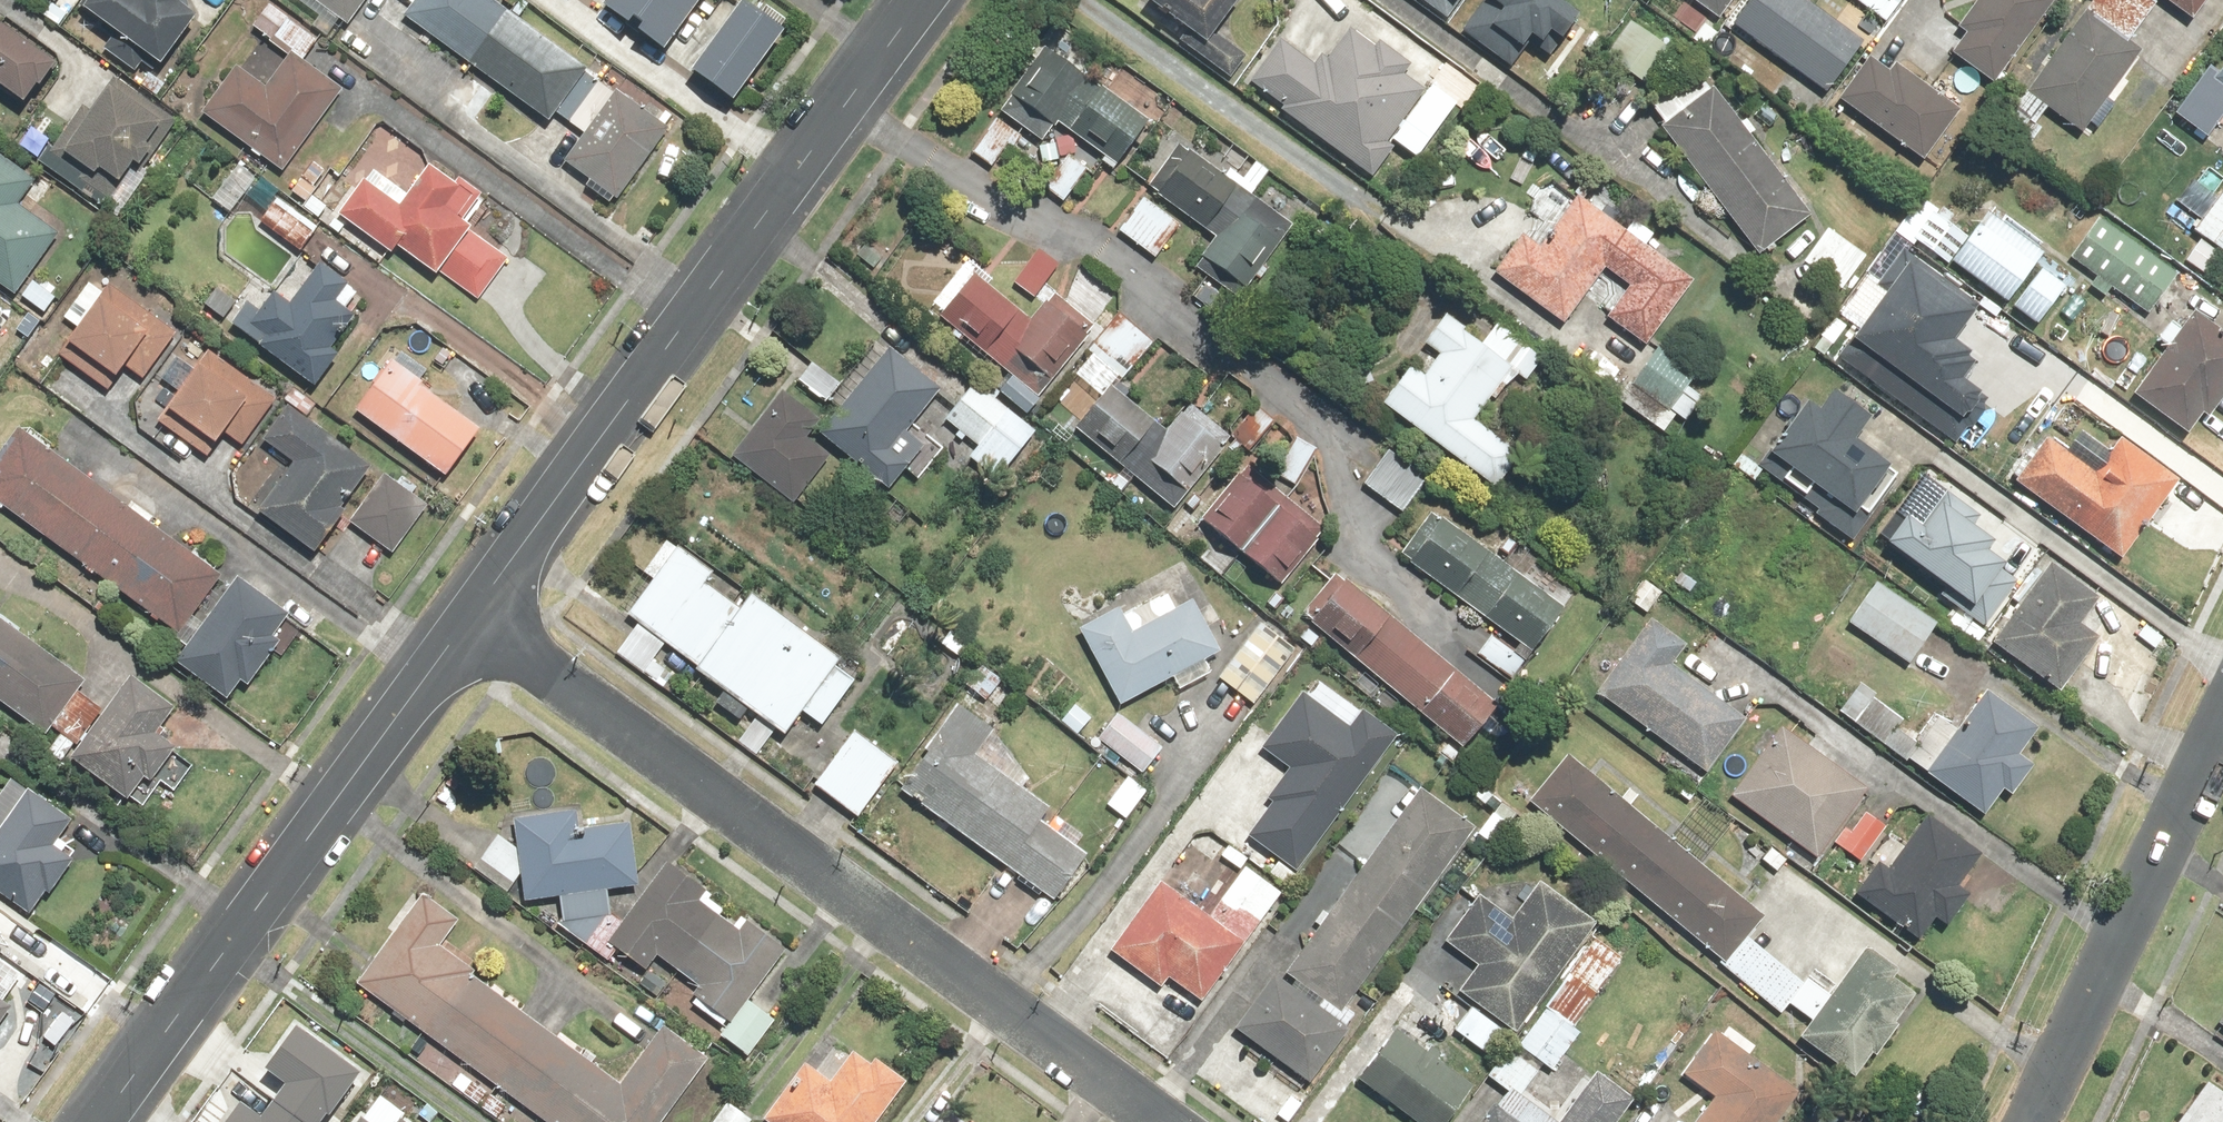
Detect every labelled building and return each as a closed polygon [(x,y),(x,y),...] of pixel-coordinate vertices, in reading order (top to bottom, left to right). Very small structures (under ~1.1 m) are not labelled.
[(81,11),(159,67),(193,20),(186,15),(197,0),(88,0),(81,11)] [(346,28),(356,15),(371,27),(391,1),(389,0),(309,0),(346,28)] [(490,0),(417,0),(405,17),(549,121),(554,113),(569,124),(600,80),(490,0)] [(598,8),(660,55),(702,0),(605,0),(598,8)] [(1215,34),(1241,0),(1145,0),(1144,1),(1166,18),(1160,25),(1228,78),(1244,57),(1215,34)] [(1447,15),(1457,0),(1426,0),(1447,15)] [(1510,62),(1529,38),(1545,50),(1576,11),(1562,0),(1465,0),(1452,17),(1510,62)] [(1732,0),(1692,0),(1719,19),(1732,0)] [(1733,25),(1825,92),(1861,43),(1802,0),(1751,0),(1733,25)] [(1860,9),(1884,26),(1902,0),(1866,0),(1860,9)] [(2052,0),(1975,0),(1956,26),(1966,33),(1951,55),(1992,84),(2052,0)] [(2143,51),(2130,42),(2158,3),(2153,0),(2093,0),(2002,128),(2026,145),(2052,110),(2085,134),(2143,51)] [(2190,17),(2201,0),(2167,0),(2190,17)] [(784,31),(744,1),(690,72),(731,103),(784,31)] [(288,55),(263,87),(235,66),(200,112),(281,173),(343,91),(302,59),(315,41),(271,7),(254,29),(288,55)] [(23,107),(57,65),(0,20),(0,89),(23,107)] [(1676,55),(1630,23),(1606,57),(1653,89),(1676,55)] [(1283,106),(1279,111),(1371,179),(1394,148),(1387,143),(1425,93),(1401,75),(1409,64),(1378,41),(1375,46),(1350,28),(1327,58),(1321,54),(1314,64),(1280,39),(1249,81),(1283,106)] [(1048,42),(995,113),(1042,147),(1056,129),(1068,137),(1075,128),(1117,159),(1149,117),(1048,42)] [(1868,56),(1837,98),(1921,161),(1959,110),(1897,64),(1891,73),(1868,56)] [(2171,114),(2212,142),(2222,125),(2222,62),(2218,70),(2206,62),(2171,114)] [(1665,124),(1660,129),(1756,255),(1807,216),(1786,188),(1792,183),(1775,160),(1772,162),(1751,134),(1754,132),(1745,119),(1738,124),(1711,88),(1706,92),(1691,72),(1650,104),(1665,124)] [(93,114),(81,107),(56,150),(115,185),(129,163),(148,175),(183,117),(115,77),(93,114)] [(669,128),(616,90),(562,165),(588,183),(585,187),(612,207),(669,128)] [(1426,99),(1408,121),(1431,140),(1448,118),(1426,99)] [(1018,134),(996,119),(972,152),(994,168),(1018,134)] [(1247,290),(1289,227),(1247,198),(1254,188),(1227,170),(1223,177),(1178,147),(1147,193),(1212,237),(1198,257),(1247,290)] [(1090,169),(1069,152),(1055,169),(1061,174),(1047,192),(1061,204),(1090,169)] [(20,301),(61,240),(14,209),(32,182),(0,160),(0,287),(20,301)] [(258,179),(238,164),(211,199),(231,215),(258,179)] [(403,207),(366,181),(340,217),(391,254),(395,249),(434,278),(439,271),(479,300),(510,259),(458,222),(475,198),(432,167),(403,207)] [(2193,229),(2222,251),(2222,190),(2193,229)] [(1142,197),(1117,232),(1153,259),(1179,225),(1142,197)] [(274,199),(257,222),(300,254),(317,231),(274,199)] [(1523,237),(1494,274),(1563,326),(1606,270),(1629,288),(1608,316),(1646,346),(1692,285),(1646,250),(1655,237),(1634,221),(1624,234),(1580,200),(1541,251),(1523,237)] [(1950,262),(1967,238),(1947,223),(1954,214),(1941,205),(1934,214),(1932,212),(1912,240),(1948,265),(1950,262)] [(2041,253),(1985,213),(1967,238),(1950,262),(2006,302),(2041,253)] [(2091,276),(2086,283),(2105,296),(2112,286),(2151,313),(2179,272),(2096,215),(2066,259),(2091,276)] [(1866,256),(1828,229),(1803,263),(1842,291),(1866,256)] [(1979,307),(1902,249),(1877,283),(1888,290),(1849,343),(1965,430),(1986,402),(1962,384),(1977,364),(1951,344),(1979,307)] [(1035,298),(1057,268),(1036,253),(1015,283),(1035,298)] [(335,361),(338,356),(332,351),(356,320),(344,310),(356,295),(319,266),(291,302),(277,292),(248,328),(263,340),(257,348),(312,390),(327,370),(335,377),(343,367),(335,361)] [(970,313),(960,324),(978,340),(990,327),(1006,342),(991,358),(1016,381),(1031,365),(1042,375),(1052,363),(1060,370),(1096,331),(1055,293),(1028,322),(988,284),(991,281),(983,273),(977,278),(965,267),(932,302),(942,312),(955,299),(970,313)] [(118,285),(69,344),(112,379),(122,366),(140,380),(178,333),(118,285)] [(2222,402),(2222,332),(2192,311),(2134,396),(2191,435),(2202,418),(2209,423),(2222,402)] [(1152,346),(1119,316),(1087,352),(1120,382),(1152,346)] [(2113,383),(2155,340),(2135,321),(2093,364),(2113,383)] [(1411,367),(1383,406),(1495,490),(1521,456),(1474,421),(1511,372),(1526,382),(1536,368),(1525,360),(1532,351),(1497,325),(1488,337),(1468,322),(1454,342),(1438,330),(1426,347),(1440,357),(1425,377),(1411,367)] [(1656,349),(1618,399),(1664,433),(1676,417),(1685,424),(1703,401),(1688,389),(1695,380),(1656,349)] [(939,392),(890,350),(819,433),(888,492),(907,470),(915,478),(941,447),(913,424),(939,392)] [(275,400),(207,353),(193,372),(176,360),(162,380),(179,392),(168,409),(218,444),(225,435),(242,447),(275,400)] [(840,387),(811,363),(797,380),(825,404),(840,387)] [(385,364),(352,412),(446,478),(479,430),(385,364)] [(1035,434),(975,383),(944,419),(978,448),(968,459),(995,481),(1035,434)] [(1112,385),(1092,409),(1107,422),(1094,436),(1128,465),(1124,470),(1173,512),(1233,441),(1179,395),(1155,422),(1112,385)] [(1802,497),(1811,485),(1851,517),(1889,470),(1853,442),(1871,419),(1835,391),(1818,413),(1807,405),(1769,453),(1790,470),(1781,480),(1802,497)] [(816,419),(781,393),(732,458),(793,504),(830,455),(804,435),(816,419)] [(288,407),(263,442),(294,463),(259,514),(319,556),(346,517),(336,510),(346,495),(349,497),(372,465),(288,407)] [(0,446),(0,499),(177,632),(223,571),(20,419),(0,446)] [(2083,427),(2066,449),(2049,436),(2015,483),(2122,564),(2184,482),(2122,436),(2112,449),(2083,427)] [(1317,454),(1295,438),(1272,471),(1294,487),(1317,454)] [(1386,449),(1360,483),(1402,515),(1427,480),(1386,449)] [(428,506),(386,475),(351,521),(393,553),(428,506)] [(1267,495),(1243,475),(1202,523),(1277,588),(1326,531),(1275,486),(1267,495)] [(1920,526),(1907,517),(1887,544),(1974,608),(1966,617),(1982,629),(2016,583),(2000,570),(2005,564),(1987,551),(1993,543),(1974,529),(1980,520),(1944,493),(1920,526)] [(1474,543),(1442,518),(1439,521),(1431,515),(1400,553),(1410,561),(1425,543),(1474,581),(1458,600),(1485,622),(1504,598),(1547,632),(1572,599),(1531,567),(1522,578),(1502,561),(1518,541),(1492,521),(1474,543)] [(838,660),(749,599),(740,612),(702,587),(712,573),(666,541),(644,574),(653,581),(632,612),(643,620),(619,654),(645,672),(664,644),(700,669),(696,675),(786,737),(802,713),(821,726),(850,683),(831,671),(838,660)] [(2096,595),(2057,563),(1994,641),(2057,692),(2098,641),(2075,622),(2096,595)] [(236,576),(173,663),(226,702),(240,682),(246,687),(277,645),(270,640),(289,615),(236,576)] [(1499,705),(1345,581),(1343,584),(1334,577),(1300,618),(1462,750),(1499,705)] [(1935,622),(1874,581),(1846,623),(1907,664),(1935,622)] [(1119,602),(1077,624),(1120,705),(1171,678),(1177,690),(1207,675),(1202,664),(1220,655),(1193,602),(1168,615),(1158,596),(1125,613),(1119,602)] [(42,739),(85,684),(0,619),(0,707),(42,739)] [(1296,650),(1262,624),(1220,679),(1254,705),(1296,650)] [(1638,640),(1597,694),(1703,773),(1745,718),(1670,662),(1683,644),(1661,627),(1646,646),(1638,640)] [(1525,664),(1493,635),(1475,655),(1507,684),(1525,664)] [(1006,680),(985,662),(963,687),(984,705),(1006,680)] [(134,677),(70,759),(124,802),(142,780),(147,784),(176,747),(156,732),(174,709),(134,677)] [(2037,729),(1985,692),(1957,731),(1937,716),(1918,743),(1896,727),(1901,721),(1872,699),(1854,725),(1981,818),(2003,787),(2015,795),(2035,768),(2018,756),(2037,729)] [(1297,871),(1395,736),(1362,712),(1349,729),(1303,696),(1263,751),(1288,769),(1267,799),(1273,803),(1249,836),(1297,871)] [(1093,718),(1075,701),(1056,721),(1075,738),(1093,718)] [(961,707),(899,790),(1053,904),(1086,859),(1038,822),(1046,810),(975,758),(994,732),(961,707)] [(1162,750),(1118,714),(1097,739),(1142,776),(1162,750)] [(1851,835),(1840,827),(1867,790),(1782,726),(1774,736),(1766,730),(1751,750),(1761,757),(1732,796),(1816,859),(1830,840),(1860,863),(1886,829),(1866,814),(1851,835)] [(896,765),(852,734),(814,787),(858,818),(896,765)] [(1763,917),(1568,755),(1529,802),(1726,966),(1723,968),(1779,1015),(1803,985),(1746,938),(1763,917)] [(1148,790),(1128,775),(1110,798),(1130,814),(1148,790)] [(29,918),(47,895),(50,897),(74,866),(66,861),(73,852),(58,840),(74,820),(33,788),(3,827),(0,824),(0,895),(29,918)] [(1474,828),(1421,789),(1288,972),(1341,1010),(1474,828)] [(1513,820),(1492,806),(1472,837),(1493,851),(1513,820)] [(1981,853),(1929,813),(1879,878),(1872,872),(1854,895),(1918,945),(1937,920),(1947,927),(1971,896),(1957,885),(1981,853)] [(576,814),(514,821),(523,904),(558,900),(561,924),(610,918),(607,891),(637,888),(630,823),(578,829),(576,814)] [(1792,861),(1772,845),(1758,862),(1778,878),(1792,861)] [(775,1021),(748,1003),(786,950),(748,923),(741,932),(699,903),(708,890),(667,862),(608,947),(645,973),(657,956),(702,987),(691,1003),(729,1030),(722,1040),(749,1058),(775,1021)] [(1202,1002),(1278,894),(1244,869),(1212,915),(1163,881),(1111,954),(1158,988),(1166,977),(1202,1002)] [(1515,1035),(1595,926),(1538,885),(1513,920),(1481,896),(1475,904),(1463,895),(1441,925),(1450,932),(1442,942),(1477,968),(1458,993),(1515,1035)] [(439,946),(457,922),(423,896),(418,902),(411,896),(383,933),(390,938),(355,984),(462,1064),(446,1085),(494,1121),(512,1098),(543,1121),(662,1121),(708,1061),(664,1027),(619,1088),(466,973),(474,962),(453,947),(449,953),(439,946)] [(1571,1029),(1622,958),(1596,939),(1518,1048),(1553,1073),(1580,1035),(1571,1029)] [(1812,1023),(1799,1041),(1853,1079),(1871,1053),(1877,1058),(1899,1027),(1895,1024),(1915,996),(1891,979),(1895,973),(1864,950),(1830,997),(1808,981),(1789,1008),(1812,1023)] [(15,1008),(0,997),(16,976),(0,964),(0,1029),(15,1008)] [(1349,1035),(1276,979),(1239,1028),(1312,1083),(1349,1035)] [(1506,1035),(1470,1007),(1454,1028),(1490,1056),(1506,1035)] [(286,1080),(275,1095),(314,1121),(355,1060),(296,1020),(264,1065),(286,1080)] [(1797,1093),(1746,1057),(1753,1047),(1727,1028),(1721,1036),(1715,1032),(1683,1078),(1712,1098),(1695,1121),(1776,1121),(1797,1093)] [(1394,1033),(1358,1082),(1413,1121),(1444,1121),(1469,1088),(1394,1033)] [(1519,1096),(1540,1068),(1508,1046),(1486,1076),(1508,1093),(1487,1121),(1554,1121),(1519,1096)] [(762,1121),(764,1121),(877,1121),(905,1081),(877,1061),(873,1066),(851,1050),(828,1083),(802,1064),(762,1121)] [(1631,1101),(1596,1076),(1562,1121),(1616,1121),(1631,1101)] [(2213,1079),(2180,1121),(2222,1121),(2222,1087),(2213,1079)] [(225,1121),(314,1121),(275,1095),(263,1113),(242,1098),(225,1121)] [(727,1104),(714,1121),(750,1121),(727,1104)] [(403,1111),(395,1121),(417,1121),(403,1111)] [(365,1112),(357,1121),(379,1121),(365,1112)]
